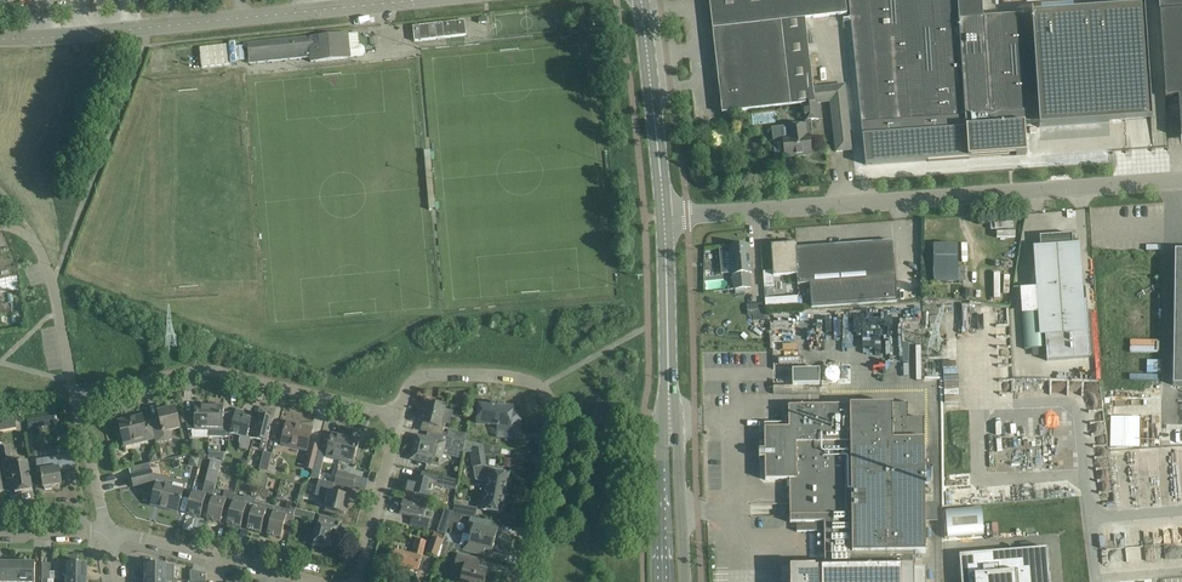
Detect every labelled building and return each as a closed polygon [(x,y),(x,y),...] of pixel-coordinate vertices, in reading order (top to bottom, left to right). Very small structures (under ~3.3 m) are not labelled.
[(805,19),(847,14),(845,0),(709,0),(712,29),(805,19)] [(864,148),(865,165),(928,161),(928,162),(941,161),(1009,156),(1016,155),(1027,155),(1025,125),(1039,124),(1039,127),(1109,123),(1152,120),(1149,76),(1143,7),(1032,15),(984,18),(982,0),(849,0),(864,148)] [(1159,12),(1165,98),(1178,97),(1180,138),(1181,138),(1181,0),(1159,0),(1159,12)] [(594,18),(598,18),(597,9),(590,10),(591,19),(594,18)] [(727,113),(801,104),(815,103),(805,19),(712,29),(721,109),(727,113)] [(412,27),(414,41),(447,38),(466,35),(464,21),(412,27)] [(348,34),(348,33),(247,44),(248,56),(249,64),(310,58),(311,62),(350,58),(350,57),(352,57),(362,56),(365,52),(365,48),(361,45),(359,45),(358,33),(348,34)] [(228,45),(200,48),(202,68),(231,64),(228,45)] [(243,46),(236,47),(237,61),(244,60),(243,46)] [(829,87),(831,101),(837,153),(853,151),(846,85),(829,87)] [(810,120),(819,119),(817,103),(815,103),(801,104),(804,125),(788,127),(789,138),(783,139),(785,157),(811,154),(809,137),(812,137),(810,120)] [(757,122),(768,122),(768,109),(757,110),(757,122)] [(1039,249),(1047,361),(1091,358),(1087,301),(1086,301),(1085,288),(1077,288),(1074,246),(1073,246),(1072,234),(1040,236),(1040,249),(1039,249)] [(763,272),(764,287),(775,287),(774,277),(797,275),(797,285),(843,282),(843,287),(850,287),(850,281),(895,278),(893,242),(796,248),(795,243),(771,245),(773,271),(763,272)] [(933,245),(933,282),(965,282),(965,268),(958,268),(958,245),(933,245)] [(750,258),(749,246),(729,248),(734,289),(750,288),(749,273),(751,273),(750,258)] [(1173,385),(1181,385),(1181,251),(1175,251),(1173,385)] [(973,297),(973,289),(965,289),(965,297),(973,297)] [(779,298),(765,299),(766,308),(779,307),(779,298)] [(747,305),(748,316),(765,314),(764,304),(747,305)] [(1041,312),(1022,313),(1025,349),(1044,348),(1041,312)] [(892,359),(892,382),(910,381),(909,359),(892,359)] [(821,383),(821,368),(794,368),(794,383),(821,383)] [(841,376),(841,375),(841,374),(841,373),(841,372),(840,371),(839,370),(839,369),(838,369),(837,369),(837,368),(836,368),(835,368),(834,368),(833,368),(832,368),(831,368),(831,369),(830,369),(829,370),(829,371),(828,371),(828,372),(827,372),(827,373),(827,374),(827,375),(827,376),(827,377),(827,378),(828,379),(828,380),(829,380),(829,381),(830,381),(830,382),(831,382),(832,382),(833,382),(834,383),(835,382),(836,382),(837,382),(838,382),(838,381),(839,381),(839,380),(840,380),(840,379),(841,379),(841,378),(841,377),(841,376)] [(438,435),(442,436),(445,424),(441,423),(445,406),(436,404),(435,406),(427,404),(420,431),(438,435)] [(762,452),(762,457),(765,457),(765,480),(789,480),(790,517),(790,523),(824,522),(824,525),(821,525),(819,527),(819,531),(822,533),(824,533),(824,569),(791,569),(791,581),(926,581),(926,567),(916,568),(915,553),(926,553),(924,419),(908,419),(907,404),(788,406),(788,423),(764,423),(765,452),(762,452)] [(477,422),(477,423),(488,425),(498,427),(496,437),(505,439),(517,440),(522,412),(513,411),(513,408),(491,405),(491,407),(479,405),(477,422)] [(208,437),(209,406),(195,406),(194,416),(192,416),(192,414),(184,414),(188,430),(208,431),(208,437)] [(229,438),(230,434),(235,413),(234,415),(226,415),(226,416),(223,416),(223,406),(209,406),(208,437),(229,438)] [(178,420),(175,409),(158,412),(160,420),(151,422),(156,444),(172,440),(170,431),(180,429),(178,420)] [(236,409),(235,413),(230,434),(240,436),(238,442),(239,446),(239,449),(247,451),(250,439),(247,436),(251,419),(242,417),(244,411),(236,409)] [(273,419),(259,415),(253,439),(262,441),(260,449),(265,450),(273,419)] [(144,424),(142,416),(118,422),(124,446),(125,446),(125,445),(124,445),(123,442),(138,438),(139,443),(151,440),(155,439),(151,422),(144,424)] [(27,419),(29,428),(41,425),(40,417),(27,419)] [(312,429),(287,422),(282,445),(306,451),(308,445),(312,429)] [(449,430),(447,437),(453,439),(464,442),(466,434),(449,430)] [(319,447),(313,470),(311,478),(323,481),(324,478),(319,477),(323,459),(325,458),(339,461),(345,437),(331,434),(329,444),(326,443),(324,451),(318,450),(319,447)] [(453,439),(447,437),(447,438),(442,436),(438,435),(436,443),(418,439),(413,458),(432,462),(438,458),(439,454),(449,457),(453,439)] [(345,437),(339,461),(353,465),(355,459),(358,460),(360,451),(357,451),(359,441),(345,437)] [(313,470),(319,447),(311,445),(305,468),(313,470)] [(8,447),(0,449),(5,480),(13,478),(15,493),(32,490),(27,461),(11,464),(8,447)] [(52,458),(36,461),(38,472),(41,471),(43,488),(44,488),(45,490),(46,490),(52,489),(51,487),(62,485),(60,468),(59,465),(74,463),(70,447),(56,449),(58,458),(52,458)] [(481,481),(482,477),(483,470),(486,466),(483,449),(471,451),(475,480),(481,481)] [(225,453),(208,452),(208,460),(223,464),(225,453)] [(272,454),(263,452),(259,470),(267,472),(272,454)] [(247,461),(239,459),(237,467),(245,469),(247,461)] [(221,464),(213,462),(211,471),(219,473),(221,464)] [(484,470),(482,477),(481,481),(488,482),(496,483),(495,491),(505,493),(509,474),(497,472),(484,470)] [(154,484),(151,471),(143,473),(131,476),(133,487),(142,485),(144,494),(153,496),(151,505),(178,512),(183,491),(154,484)] [(335,476),(334,484),(348,488),(352,489),(355,477),(337,472),(335,476)] [(408,484),(405,493),(414,496),(414,495),(422,497),(430,499),(434,483),(443,485),(456,488),(458,481),(445,478),(442,477),(431,474),(429,481),(409,476),(407,484),(408,484)] [(334,484),(323,481),(311,478),(309,483),(318,485),(315,496),(328,499),(325,509),(332,511),(344,514),(348,498),(332,494),(334,484)] [(210,507),(212,497),(216,485),(205,482),(203,489),(202,495),(192,492),(186,514),(200,518),(203,505),(210,507)] [(501,514),(505,493),(495,491),(496,483),(488,482),(483,510),(490,512),(501,514)] [(230,512),(234,495),(235,494),(234,493),(229,492),(224,491),(222,500),(212,497),(210,507),(206,519),(220,523),(224,510),(230,512)] [(244,498),(234,495),(230,512),(227,525),(240,528),(244,515),(250,517),(254,502),(255,499),(244,496),(244,498)] [(427,506),(403,500),(399,514),(414,518),(413,525),(428,529),(430,521),(424,519),(427,506)] [(273,512),(274,507),(264,505),(254,502),(250,517),(247,530),(261,533),(264,521),(270,522),(273,512)] [(287,502),(285,510),(294,512),(296,504),(287,502)] [(454,504),(452,515),(470,518),(476,519),(477,509),(454,504)] [(984,536),(982,509),(945,512),(948,539),(984,536)] [(285,510),(284,510),(283,515),(273,512),(270,522),(267,535),(281,538),(284,526),(290,527),(291,527),(294,512),(285,510)] [(303,511),(301,519),(313,522),(315,514),(303,511)] [(332,518),(317,515),(313,534),(316,534),(313,546),(324,549),(325,546),(332,548),(337,529),(328,527),(330,519),(332,519),(332,518)] [(499,524),(492,522),(476,519),(470,518),(468,526),(466,526),(464,534),(471,536),(494,542),(499,524)] [(439,527),(437,532),(445,535),(447,529),(439,527)] [(435,533),(434,533),(426,554),(437,558),(441,546),(443,541),(445,535),(444,535),(444,536),(435,533)] [(494,542),(471,536),(469,544),(464,542),(463,550),(483,556),(485,550),(492,552),(494,542)] [(426,542),(417,539),(412,557),(395,552),(392,565),(418,572),(426,542)] [(443,541),(441,546),(442,546),(449,548),(457,550),(458,545),(443,541)] [(449,548),(442,546),(440,554),(447,556),(449,548)] [(959,555),(961,581),(1050,581),(1047,548),(959,555)] [(458,555),(454,570),(463,572),(461,581),(484,581),(487,571),(472,567),(474,559),(458,555)] [(59,579),(87,579),(87,564),(79,564),(79,563),(78,563),(78,557),(67,557),(67,573),(59,572),(59,579)] [(20,564),(5,564),(5,581),(20,581),(20,564)] [(20,564),(20,581),(35,581),(35,564),(20,564)] [(42,579),(50,579),(50,564),(43,564),(42,579)] [(145,565),(145,580),(174,581),(174,566),(166,566),(166,565),(145,565)] [(192,571),(206,574),(206,568),(193,565),(192,571)] [(194,581),(206,581),(206,574),(192,571),(190,571),(190,581),(194,581)]
